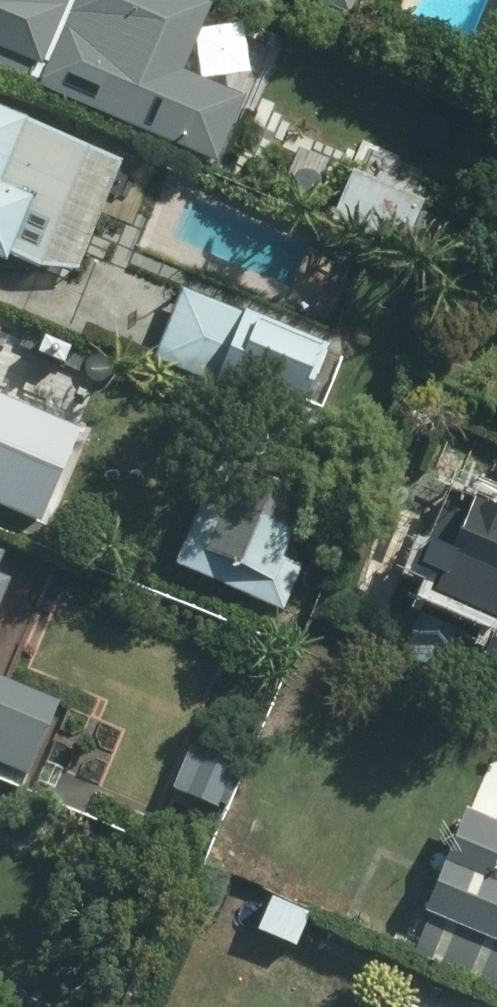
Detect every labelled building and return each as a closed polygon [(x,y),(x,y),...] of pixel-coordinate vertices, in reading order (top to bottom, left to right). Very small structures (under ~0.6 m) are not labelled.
[(78,81),(105,20),(127,30),(140,0),(0,0),(0,46),(78,81)] [(147,82),(126,132),(203,168),(225,118),(147,82)] [(116,157),(0,109),(0,250),(0,248),(31,261),(70,260),(116,157)] [(413,212),(417,197),(345,166),(323,216),(397,247),(399,243),(412,247),(425,216),(413,212)] [(315,341),(174,280),(140,358),(289,422),(309,374),(302,371),(315,341)] [(11,497),(44,485),(56,452),(44,421),(0,403),(0,492),(11,497)] [(166,559),(277,605),(294,563),(273,554),(295,500),(207,463),(166,559)] [(452,468),(427,532),(439,536),(428,561),(437,564),(426,591),(490,616),(481,638),(496,644),(496,487),(452,468)] [(441,664),(454,625),(414,610),(399,649),(441,664)] [(28,728),(0,716),(0,761),(12,767),(28,728)] [(257,747),(198,721),(169,787),(229,813),(257,747)] [(456,803),(415,906),(423,910),(406,950),(496,987),(496,820),(456,803)]
